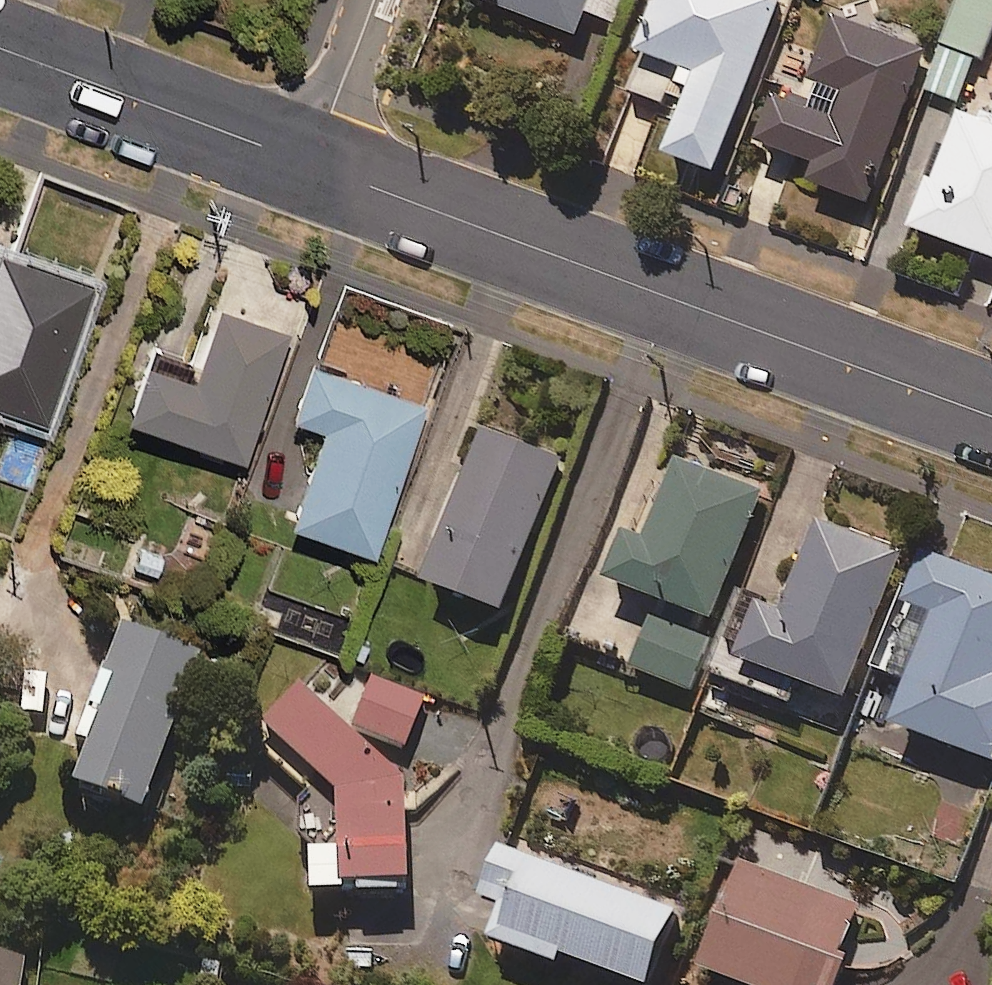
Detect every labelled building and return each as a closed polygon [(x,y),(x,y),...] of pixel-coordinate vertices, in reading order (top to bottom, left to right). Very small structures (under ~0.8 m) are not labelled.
[(460,2),(577,43),(586,17),(615,27),(625,0),(461,0),(460,2)] [(640,63),(680,77),(674,94),(691,100),(667,169),(717,187),(782,5),(767,0),(662,0),(640,63)] [(925,94),(965,110),(991,41),(991,0),(962,0),(925,94)] [(926,55),(834,24),(803,115),(774,105),(757,155),(816,175),(810,194),(872,215),(926,55)] [(960,121),(917,240),(991,268),(991,133),(960,121)] [(6,255),(0,272),(0,411),(2,404),(51,421),(97,287),(6,255)] [(293,335),(225,310),(199,381),(154,364),(134,419),(248,460),(293,335)] [(431,404),(318,364),(299,419),(330,430),(297,525),(378,553),(431,404)] [(569,463),(490,437),(439,592),(518,618),(569,463)] [(762,507),(676,477),(645,564),(626,557),(610,603),(715,640),(762,507)] [(903,557),(820,528),(786,624),(761,616),(741,676),(849,713),(903,557)] [(926,560),(906,614),(935,624),(925,653),(893,641),(879,680),(912,692),(894,739),(991,775),(991,584),(926,560)] [(714,643),(649,621),(630,675),(695,697),(714,643)] [(207,662),(128,634),(86,753),(99,757),(84,799),(150,822),(207,662)] [(357,736),(309,693),(303,699),(296,692),(266,724),(274,732),(269,738),(342,807),(343,860),(318,861),(319,909),(354,908),(354,901),(367,900),(367,908),(418,906),(415,795),(401,778),(429,703),(376,683),(357,736)] [(503,858),(486,911),(505,917),(493,954),(560,976),(562,969),(610,984),(656,984),(679,916),(503,858)] [(742,873),(704,984),(842,984),(866,914),(742,873)] [(0,962),(0,984),(27,984),(30,966),(0,962)]
